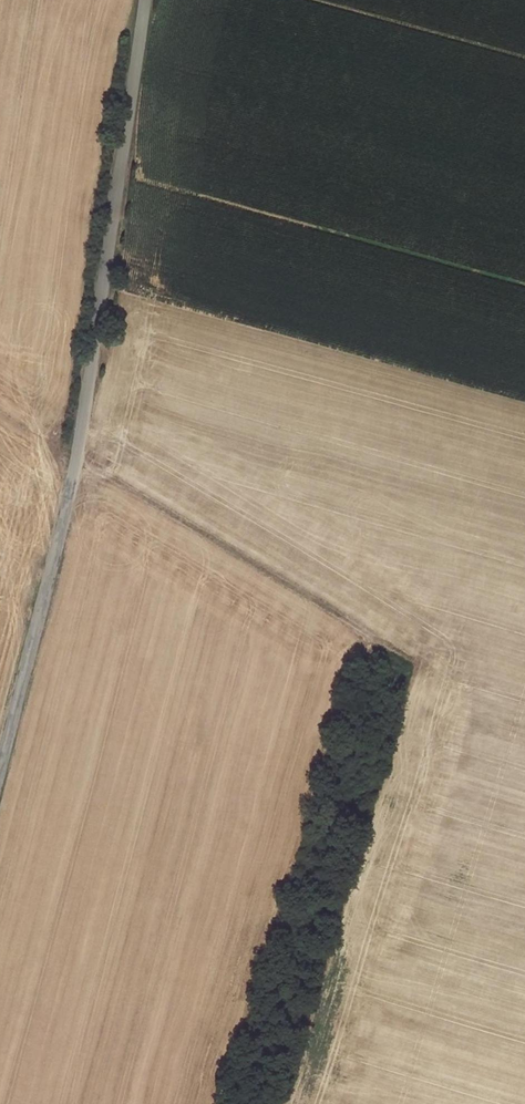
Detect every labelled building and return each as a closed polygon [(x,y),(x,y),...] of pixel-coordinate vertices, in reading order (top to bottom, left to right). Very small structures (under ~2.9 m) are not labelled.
[(253,890),(248,908),(256,910),(261,892),(253,890)]
